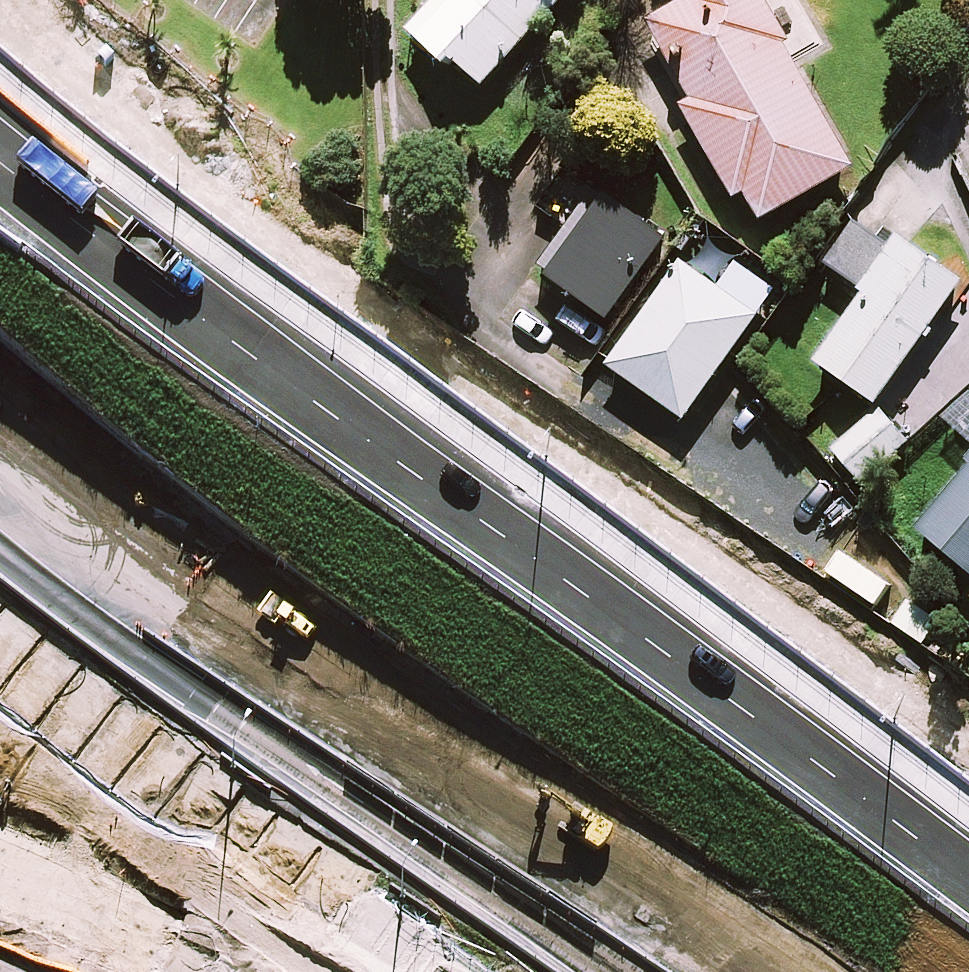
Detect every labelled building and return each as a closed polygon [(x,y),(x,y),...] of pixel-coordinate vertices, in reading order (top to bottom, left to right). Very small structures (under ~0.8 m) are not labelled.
[(411,29),(453,69),(459,63),(485,87),(568,0),(439,0),(411,29)] [(688,111),(738,201),(749,195),(764,221),(856,170),(761,0),(674,0),(647,15),(697,106),(688,111)] [(669,242),(604,194),(546,273),(611,321),(669,242)] [(891,249),(856,225),(827,267),(867,294),(816,366),(875,407),(960,285),(896,241),(891,249)] [(756,284),(726,295),(684,265),(612,367),(688,420),(760,319),(756,284)] [(968,444),(968,395),(945,424),(968,444)] [(908,442),(879,412),(834,455),(863,485),(908,442)] [(965,467),(968,470),(916,533),(968,577),(968,463),(965,467)]
